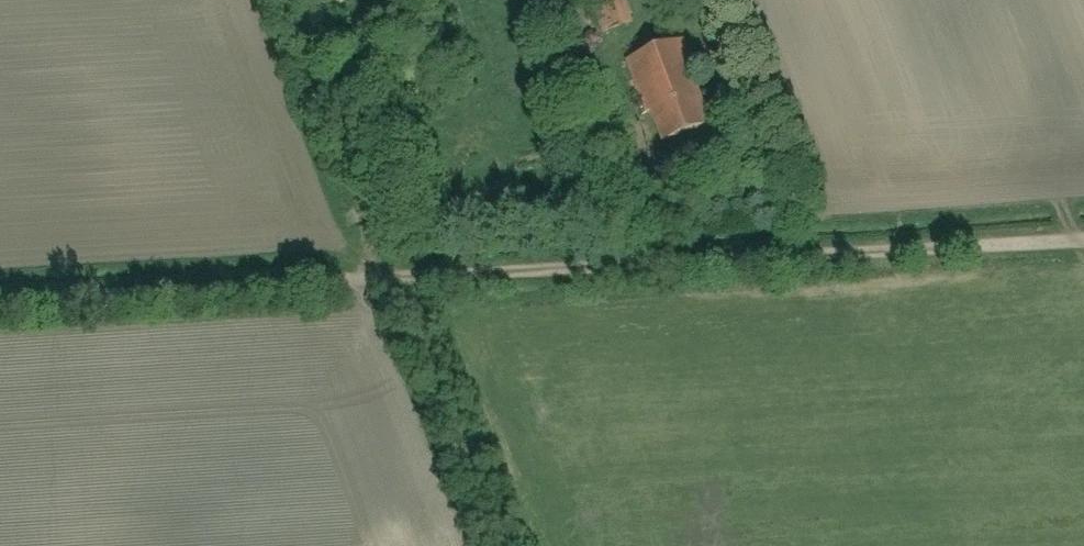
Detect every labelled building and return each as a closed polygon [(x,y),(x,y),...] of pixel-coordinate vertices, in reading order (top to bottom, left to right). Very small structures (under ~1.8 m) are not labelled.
[(591,9),(619,0),(588,0),(591,9)] [(687,40),(624,63),(654,147),(717,124),(687,40)]
